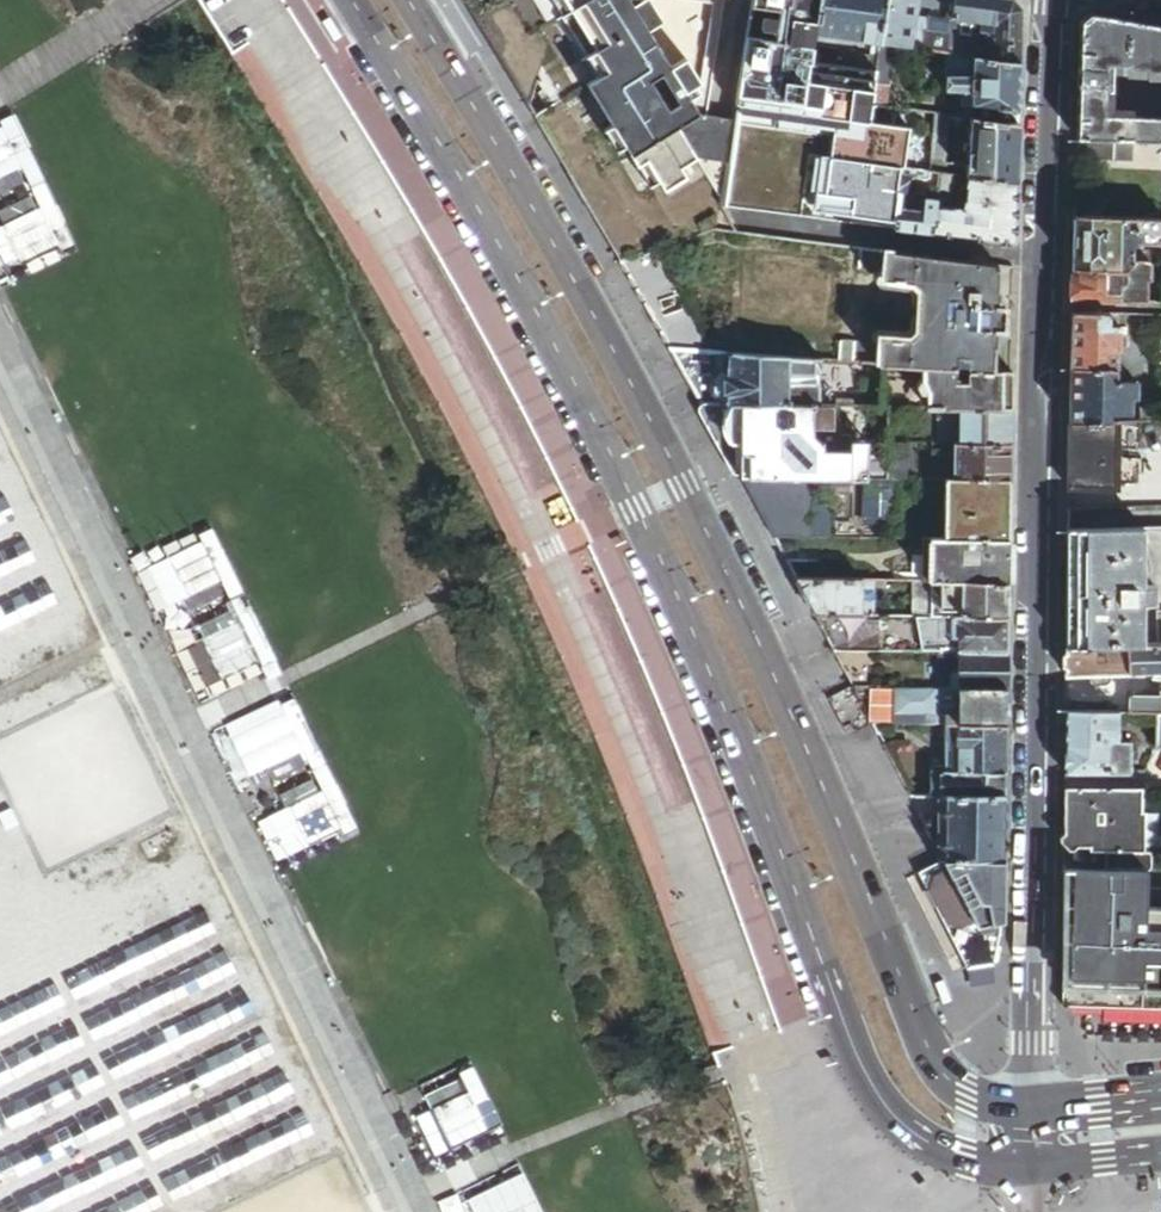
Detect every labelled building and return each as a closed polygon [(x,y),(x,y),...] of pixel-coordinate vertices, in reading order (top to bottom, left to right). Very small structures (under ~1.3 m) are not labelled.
[(542,67),(549,45),(521,0),(464,0),(530,109),(542,67)] [(549,45),(542,67),(561,100),(535,116),(622,263),(664,249),(717,231),(737,233),(723,207),(736,120),(700,114),(686,92),(701,82),(686,59),(671,68),(649,33),(665,23),(650,0),(643,0),(633,7),(628,0),(521,0),(549,45)] [(754,0),(753,8),(779,12),(774,43),(748,39),(738,105),(863,124),(867,125),(867,122),(870,106),(875,73),(850,69),(810,63),(814,36),(820,0),(754,0)] [(814,36),(816,36),(821,36),(879,45),(887,0),(820,0),(814,36)] [(879,45),(888,47),(911,50),(916,19),(919,0),(887,0),(879,45)] [(945,19),(951,21),(946,55),(953,56),(956,38),(980,42),(982,33),(979,32),(981,25),(952,21),(955,0),(948,0),(945,19)] [(994,0),(955,0),(952,21),(981,25),(979,32),(982,33),(980,42),(987,44),(987,61),(1020,66),(1022,9),(1015,3),(994,0)] [(1090,16),(1082,22),(1078,141),(1114,143),(1160,144),(1160,119),(1124,118),(1125,111),(1114,111),(1115,117),(1105,117),(1106,67),(1126,67),(1126,69),(1148,70),(1148,73),(1160,73),(1160,29),(1090,16)] [(916,19),(911,50),(934,53),(938,22),(916,19)] [(817,63),(821,36),(816,36),(812,62),(817,63)] [(956,38),(953,56),(961,57),(974,59),(987,61),(987,44),(980,42),(956,38)] [(888,47),(879,45),(878,56),(887,58),(888,47)] [(852,54),(850,69),(875,73),(877,60),(860,57),(859,55),(852,54)] [(960,77),(961,57),(953,56),(946,55),(945,75),(960,77)] [(877,60),(875,73),(893,76),(896,59),(887,58),(878,56),(877,60)] [(974,59),(961,57),(960,77),(945,75),(944,90),(952,92),(965,94),(972,95),(974,59)] [(1020,66),(987,61),(974,59),(972,95),(972,107),(1019,114),(1020,66)] [(893,76),(875,73),(870,106),(888,108),(893,76)] [(965,107),(965,94),(952,92),(951,105),(965,107)] [(972,107),(972,95),(965,94),(965,107),(964,116),(970,117),(971,117),(972,107)] [(848,223),(853,191),(857,163),(863,124),(738,105),(736,120),(723,207),(848,223)] [(888,108),(870,106),(867,122),(894,126),(897,110),(888,108)] [(971,117),(1019,123),(1019,114),(972,107),(971,117)] [(932,127),(933,114),(921,112),(920,122),(923,126),(932,127)] [(942,166),(945,116),(933,114),(932,127),(930,164),(942,166)] [(40,163),(18,117),(0,126),(0,182),(40,163)] [(1017,175),(1019,125),(969,119),(968,145),(964,145),(963,153),(968,153),(967,169),(968,169),(1017,175)] [(867,122),(867,125),(861,164),(901,169),(907,128),(894,126),(867,122)] [(1114,143),(1078,141),(1077,163),(1097,164),(1105,160),(1113,160),(1114,143)] [(856,192),(898,198),(898,194),(902,170),(901,169),(861,164),(856,192)] [(968,169),(967,169),(967,177),(1017,183),(1017,175),(968,169)] [(913,197),(917,172),(902,170),(898,194),(913,197)] [(939,191),(941,175),(926,173),(923,189),(937,190),(939,191)] [(950,212),(954,176),(941,175),(939,191),(937,202),(936,210),(950,212)] [(1015,245),(1017,185),(968,179),(967,178),(963,214),(961,238),(990,241),(1015,245)] [(936,201),(937,190),(923,189),(926,199),(926,200),(936,201)] [(898,198),(856,192),(851,223),(894,229),(899,198),(898,198)] [(913,197),(898,194),(898,198),(899,198),(894,229),(933,234),(936,210),(937,202),(936,201),(926,200),(926,199),(913,197)] [(0,224),(0,249),(13,274),(77,241),(54,197),(0,224)] [(1078,204),(1078,216),(1093,216),(1093,204),(1078,204)] [(950,212),(936,210),(933,234),(961,238),(963,214),(950,212)] [(1076,217),(1074,269),(1149,271),(1149,258),(1131,258),(1132,244),(1140,245),(1140,246),(1160,247),(1160,221),(1076,217)] [(885,252),(860,249),(858,269),(883,272),(885,252)] [(998,267),(885,252),(883,272),(882,280),(912,283),(918,291),(914,332),(906,339),(877,337),(876,344),(874,364),(884,365),(922,368),(992,372),(993,348),(996,348),(997,331),(1006,331),(1007,307),(999,307),(999,290),(997,290),(998,267)] [(1152,274),(1149,271),(1074,269),(1073,303),(1148,305),(1148,284),(1152,284),(1152,274)] [(666,318),(660,302),(648,305),(657,320),(666,318)] [(673,352),(698,353),(685,312),(666,318),(657,320),(655,321),(673,352)] [(1146,356),(1147,317),(1073,315),(1070,425),(1107,424),(1107,414),(1130,414),(1130,400),(1149,401),(1150,387),(1131,386),(1131,384),(1128,384),(1129,355),(1146,356)] [(844,342),(842,362),(866,364),(874,364),(876,344),(844,342)] [(727,355),(712,354),(711,362),(696,361),(678,360),(703,406),(727,407),(717,395),(717,381),(727,371),(727,355)] [(824,361),(727,355),(727,371),(727,407),(831,408),(831,406),(831,391),(820,391),(789,390),(789,387),(790,375),(814,375),(816,374),(823,374),(824,363),(824,361)] [(866,366),(824,363),(823,374),(865,377),(866,366)] [(882,408),(884,365),(874,364),(866,364),(866,366),(865,377),(865,391),(864,407),(864,408),(871,408),(882,408)] [(1011,408),(1011,373),(992,372),(922,368),(921,382),(927,393),(927,408),(960,408),(1011,408)] [(717,395),(727,407),(727,371),(717,381),(717,395)] [(865,391),(831,391),(831,406),(864,407),(865,391)] [(831,408),(727,407),(703,406),(742,478),(816,479),(867,479),(868,443),(852,442),(852,436),(841,436),(842,421),(834,421),(835,408),(831,408)] [(890,408),(882,408),(871,408),(869,479),(889,480),(889,444),(890,408)] [(1011,445),(1011,408),(960,408),(960,445),(1011,445)] [(1141,410),(1141,422),(1156,422),(1156,409),(1141,410)] [(1118,423),(1107,424),(1070,425),(1068,510),(1104,509),(1104,490),(1116,490),(1118,423)] [(908,444),(889,444),(889,480),(908,480),(908,444)] [(1010,481),(1011,445),(960,445),(956,445),(955,480),(1010,481)] [(15,472),(0,480),(0,514),(29,500),(15,472)] [(816,537),(816,479),(742,478),(775,537),(816,537)] [(1010,539),(1010,481),(955,480),(947,480),(946,539),(1010,539)] [(37,517),(0,535),(0,570),(51,545),(37,517)] [(214,525),(151,556),(183,620),(246,589),(214,525)] [(1145,529),(1077,531),(1076,649),(1127,647),(1142,646),(1143,606),(1157,606),(1157,588),(1144,588),(1145,529)] [(924,541),(924,582),(931,582),(932,542),(924,541)] [(1009,582),(1010,543),(947,542),(932,542),(931,582),(933,582),(1009,582)] [(60,561),(0,590),(0,623),(73,588),(60,561)] [(875,590),(876,581),(799,580),(818,616),(856,616),(875,616),(875,603),(863,603),(863,590),(875,590)] [(887,581),(876,581),(875,590),(887,590),(887,581)] [(924,582),(913,582),(913,616),(919,616),(919,602),(933,602),(933,582),(931,582),(924,582)] [(1009,617),(1009,582),(933,582),(933,602),(933,616),(942,617),(961,617),(1009,617)] [(875,603),(875,590),(863,590),(863,603),(875,603)] [(933,616),(933,602),(919,602),(919,616),(933,616)] [(255,611),(196,640),(219,687),(278,658),(255,611)] [(856,652),(856,616),(818,616),(837,652),(856,652)] [(961,617),(942,617),(942,653),(960,653),(961,617)] [(1009,654),(1009,617),(961,617),(960,653),(1009,654)] [(1159,645),(1142,646),(1127,647),(1128,672),(1151,672),(1151,682),(1160,682),(1160,645),(1159,645)] [(1127,647),(1076,649),(1066,649),(1065,674),(1089,673),(1089,679),(1090,682),(1093,685),(1096,685),(1105,685),(1109,683),(1110,679),(1110,673),(1128,672),(1127,647)] [(877,653),(856,652),(837,652),(856,688),(877,688),(877,653)] [(960,689),(960,653),(942,653),(942,689),(960,689)] [(1008,689),(1009,654),(960,653),(960,689),(1008,689)] [(942,689),(896,688),(896,714),(927,714),(927,725),(948,726),(960,726),(960,689),(942,689)] [(1008,726),(1008,689),(960,689),(960,726),(1008,726)] [(1140,695),(1140,696),(1127,696),(1127,713),(1155,713),(1160,713),(1160,695),(1140,695)] [(295,703),(234,733),(257,779),(318,748),(295,703)] [(1118,739),(1118,713),(1065,713),(1064,772),(1129,773),(1129,740),(1118,739)] [(960,726),(948,726),(947,771),(959,772),(960,726)] [(1007,787),(1008,726),(960,726),(959,772),(959,797),(986,797),(987,787),(1007,787)] [(945,797),(959,797),(959,772),(947,771),(933,771),(933,796),(945,797)] [(331,778),(274,805),(298,856),(355,829),(331,778)] [(1007,797),(1007,787),(987,787),(986,797),(1007,797)] [(1140,869),(1141,790),(1064,790),(1063,846),(1090,848),(1090,852),(1106,852),(1105,869),(1140,869)] [(1006,861),(1007,797),(986,797),(959,797),(945,797),(945,813),(936,813),(929,827),(938,844),(946,844),(946,860),(1006,861)] [(1006,922),(1006,861),(946,860),(947,862),(979,926),(980,928),(1006,922)] [(956,937),(979,926),(947,862),(924,873),(936,898),(935,904),(937,909),(941,913),(944,914),(956,937)] [(1061,1004),(1160,1007),(1160,870),(1140,869),(1105,869),(1063,868),(1061,1004)] [(221,888),(0,995),(0,1028),(234,915),(221,888)] [(242,930),(0,1046),(0,1081),(256,959),(242,930)] [(261,971),(0,1097),(0,1128),(273,996),(261,971)] [(280,1010),(0,1148),(0,1169),(4,1177),(293,1035),(280,1010)] [(300,1049),(11,1191),(22,1211),(36,1211),(313,1075),(300,1049)] [(471,1066),(413,1093),(440,1152),(499,1125),(471,1066)] [(320,1091),(72,1211),(148,1211),(334,1121),(320,1091)] [(518,1167),(463,1193),(472,1211),(540,1211),(518,1167)]
